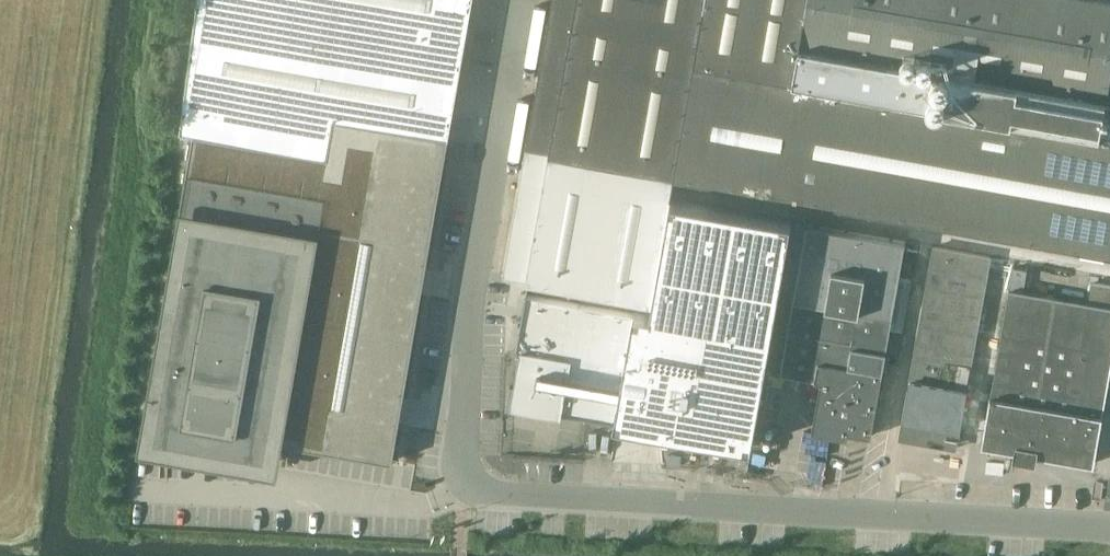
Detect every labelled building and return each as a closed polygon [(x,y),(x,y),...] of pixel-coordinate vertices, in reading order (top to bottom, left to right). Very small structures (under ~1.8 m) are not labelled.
[(139,449),(279,473),(284,442),(393,461),(450,137),(455,106),(456,102),(463,59),(464,54),(471,11),(472,7),(473,0),(198,0),(181,131),(193,133),(144,418),(139,449)] [(503,275),(527,279),(526,283),(529,283),(650,305),(673,178),(796,200),(1109,256),(1109,139),(1100,138),(1102,126),(1109,127),(1109,107),(1105,107),(1109,79),(1109,2),(1096,0),(552,0),(503,275)] [(673,178),(650,305),(529,283),(517,350),(521,350),(511,407),(562,416),(563,412),(752,446),(795,209),(796,200),(673,178)] [(807,224),(794,298),(781,373),(821,380),(812,431),(848,437),(849,432),(871,436),(906,242),(807,224)] [(914,361),(900,438),(956,448),(991,256),(934,246),(914,361)] [(990,396),(982,444),(1094,464),(1102,415),(1109,368),(1109,285),(1093,282),(1089,303),(1024,292),(1027,271),(1013,268),(991,396),(990,396)]
